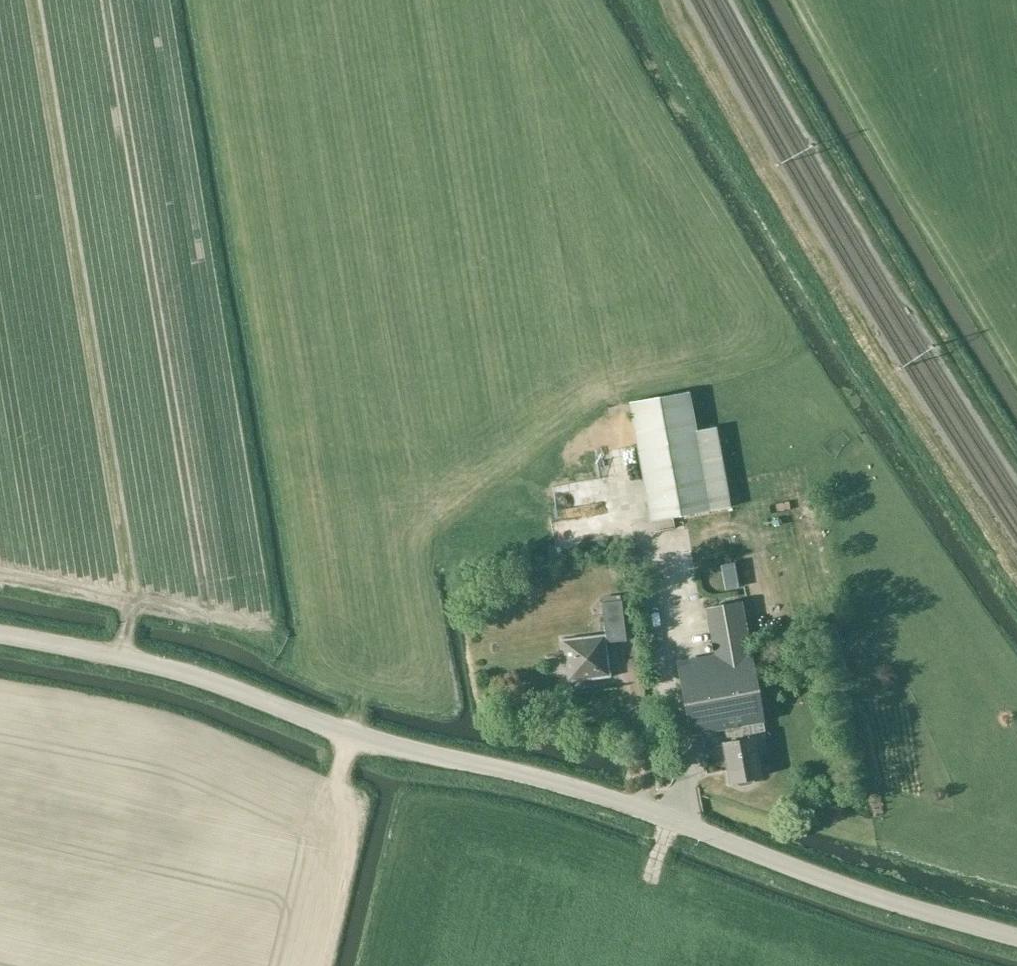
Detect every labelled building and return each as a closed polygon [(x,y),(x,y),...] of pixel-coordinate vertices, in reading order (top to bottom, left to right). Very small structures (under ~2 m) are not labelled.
[(627,404),(638,462),(650,521),(728,506),(705,388),(627,404)] [(584,535),(606,531),(604,521),(582,524),(584,535)] [(738,566),(738,565),(738,560),(736,554),(732,548),(728,544),(723,541),(719,540),(715,539),(708,539),(700,541),(694,544),(691,547),(689,551),(686,556),(685,561),(684,566),(685,572),(687,576),(690,581),(693,585),(699,589),(703,591),(709,592),(714,592),(719,591),(724,589),(727,587),(731,584),(735,579),(737,574),(738,566)] [(606,643),(626,641),(621,601),(601,603),(605,635),(562,641),(568,683),(611,678),(606,643)] [(714,653),(677,661),(691,734),(706,731),(709,746),(725,742),(733,781),(738,780),(739,780),(739,783),(742,784),(753,782),(755,780),(754,777),(755,777),(760,776),(753,737),(745,738),(742,724),(764,720),(741,601),(705,608),(714,653)]
